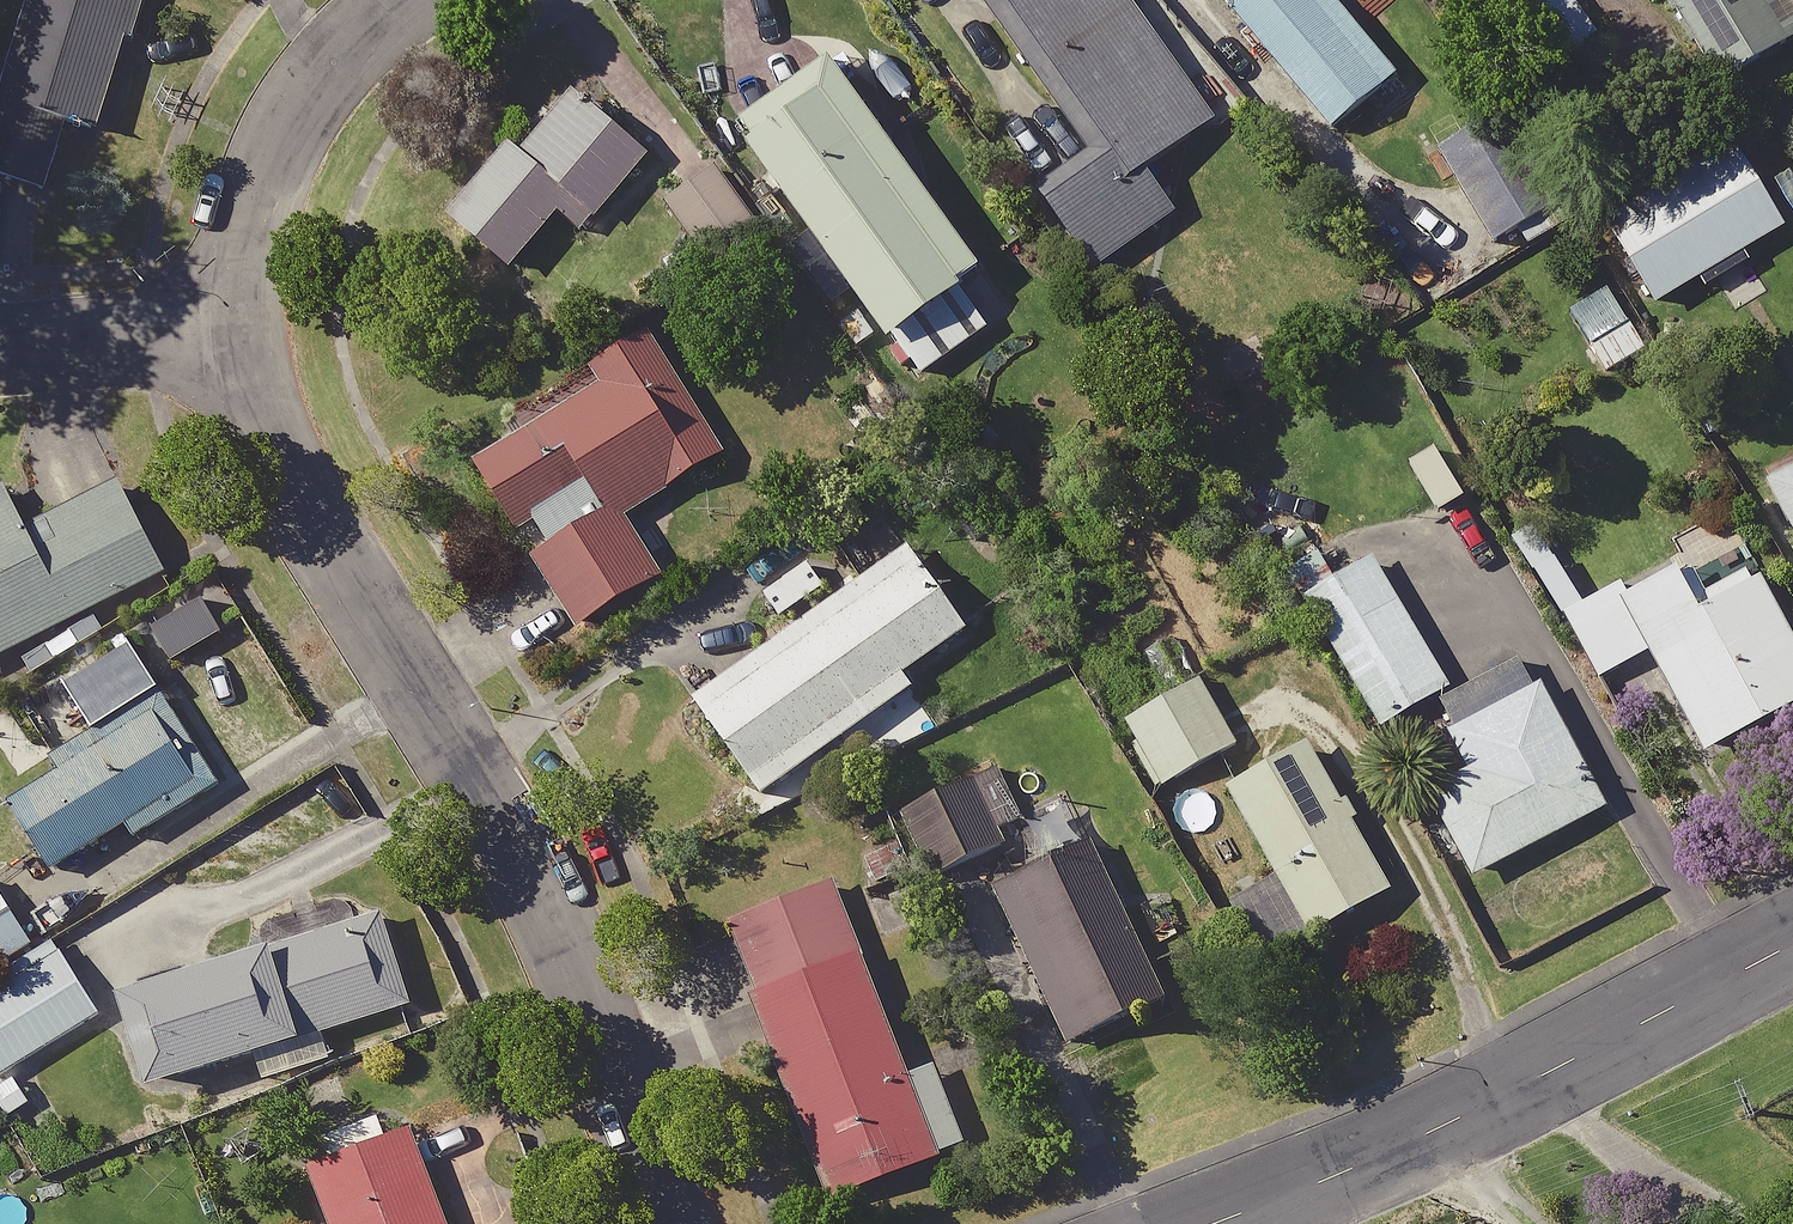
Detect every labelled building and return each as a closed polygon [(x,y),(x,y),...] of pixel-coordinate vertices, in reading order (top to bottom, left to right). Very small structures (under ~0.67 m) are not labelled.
[(153,0),(46,0),(11,105),(1,102),(0,105),(0,179),(54,197),(78,126),(107,136),(153,0)] [(1132,0),(990,0),(988,2),(1095,157),(1045,192),(1100,272),(1190,210),(1161,169),(1220,128),(1132,0)] [(1338,138),(1403,86),(1356,27),(1389,0),(1227,0),(1338,138)] [(1520,19),(1560,77),(1606,45),(1575,0),(1548,0),(1520,19)] [(1790,0),(1650,0),(1661,17),(1671,11),(1730,103),(1792,63),(1792,5),(1790,0)] [(985,185),(946,213),(930,191),(846,73),(752,141),(925,384),(1017,318),(985,274),(1027,244),(985,185)] [(666,157),(592,97),(535,166),(517,152),(460,223),(525,275),(572,217),(599,239),(666,157)] [(1502,127),(1441,160),(1498,264),(1559,230),(1502,127)] [(1790,241),(1737,156),(1609,235),(1663,321),(1790,241)] [(1647,360),(1613,303),(1577,325),(1611,382),(1647,360)] [(489,466),(590,620),(667,569),(638,524),(738,459),(667,349),(489,466)] [(1767,488),(1792,540),(1792,475),(1767,488)] [(125,485),(49,528),(26,487),(0,501),(0,681),(179,583),(125,485)] [(1436,674),(1343,519),(1277,559),(1370,714),(1436,674)] [(956,622),(898,537),(683,684),(751,785),(904,680),(893,665),(956,622)] [(1675,548),(1557,610),(1589,672),(1642,645),(1694,745),(1792,694),(1792,652),(1743,556),(1693,582),(1675,548)] [(234,790),(143,647),(71,692),(103,743),(65,767),(70,775),(21,807),(68,880),(143,832),(150,843),(234,790)] [(1224,740),(1189,664),(1099,706),(1134,781),(1224,740)] [(1596,803),(1525,665),(1433,713),(1457,760),(1417,780),(1463,871),(1596,803)] [(1294,723),(1208,771),(1258,861),(1212,886),(1252,957),(1383,884),(1294,723)] [(987,838),(951,760),(892,787),(927,865),(987,838)] [(1154,991),(1077,823),(982,866),(1058,1034),(1154,991)] [(891,1060),(827,869),(721,905),(815,1186),(956,1139),(926,1048),(891,1060)] [(64,948),(51,956),(2,880),(0,881),(0,1071),(9,1085),(110,1019),(64,948)] [(423,1013),(392,926),(139,1014),(169,1102),(423,1013)] [(405,1124),(303,1161),(326,1223),(441,1223),(405,1124)] [(504,1215),(479,1223),(507,1223),(504,1215)]
